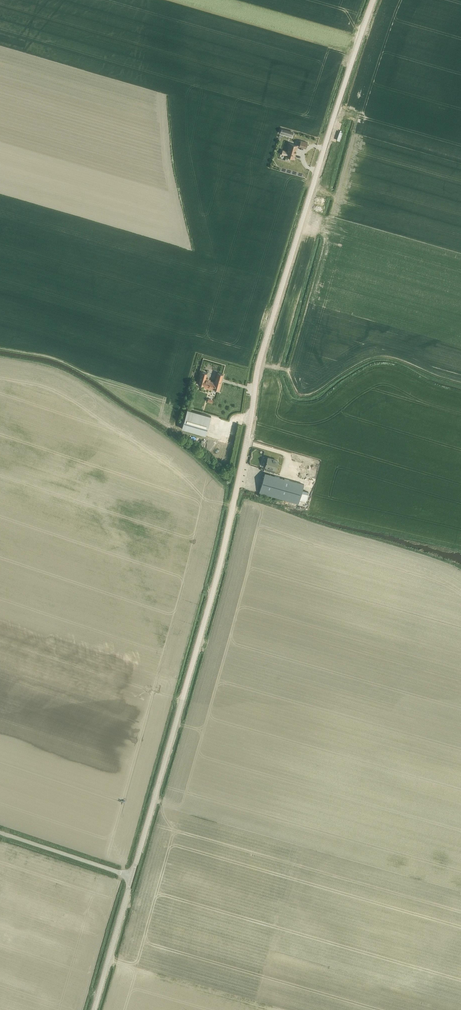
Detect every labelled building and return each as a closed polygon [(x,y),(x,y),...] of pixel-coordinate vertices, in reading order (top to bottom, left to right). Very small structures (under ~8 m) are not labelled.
[(297,145),(297,146),(299,146),(306,148),(307,142),(301,140),(298,140),(297,145)] [(294,158),(297,146),(297,145),(289,143),(287,152),(283,150),(282,154),(286,155),(285,156),(294,158)] [(218,390),(222,378),(223,374),(218,373),(215,382),(205,380),(207,373),(201,371),(200,376),(198,384),(203,386),(204,385),(208,387),(208,389),(212,390),(212,388),(213,388),(218,390)] [(205,435),(211,416),(187,409),(181,428),(205,435)] [(274,472),(278,461),(268,458),(265,466),(267,467),(266,470),(274,472)] [(265,473),(259,492),(298,503),(299,499),(306,501),(308,492),(302,490),(304,484),(265,473)]
